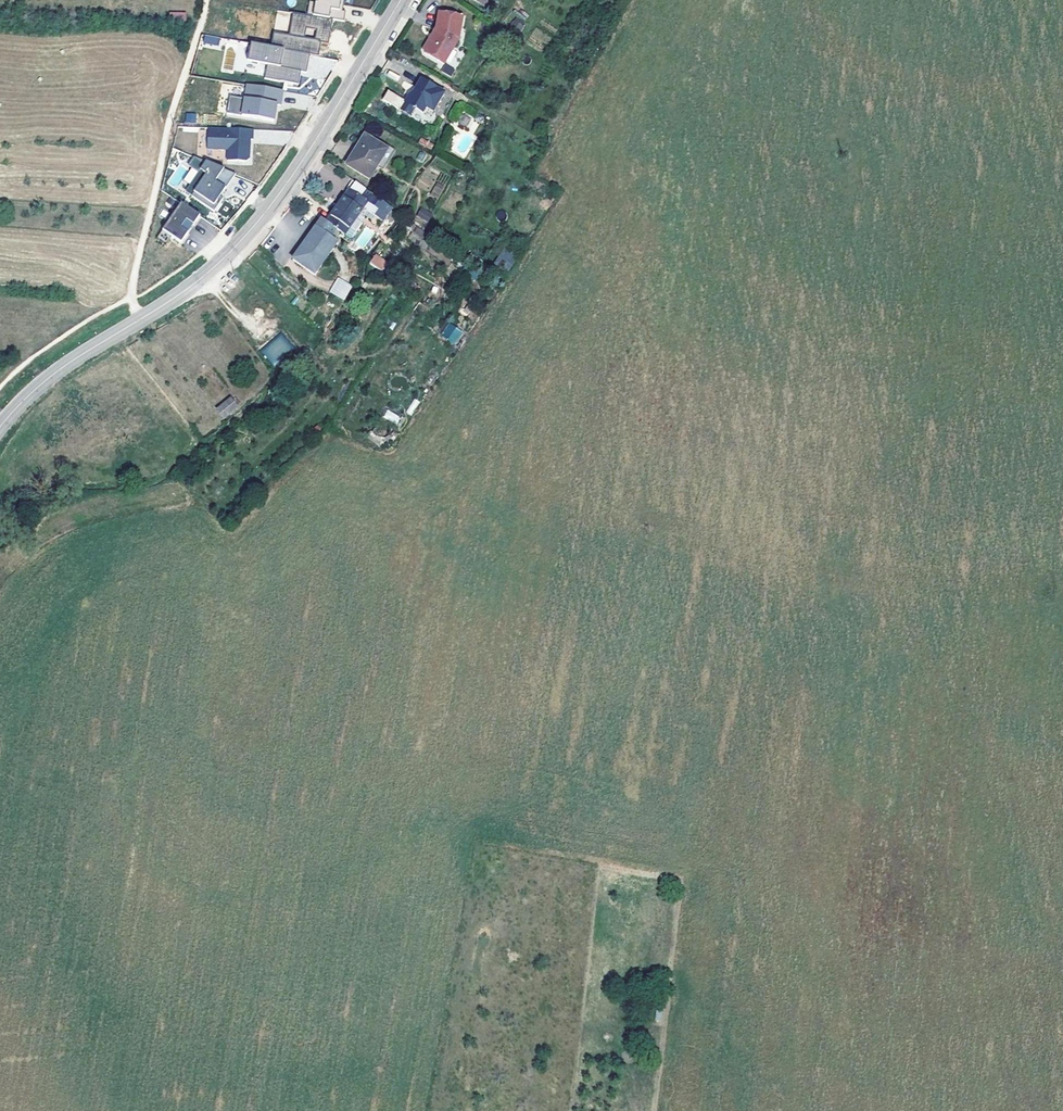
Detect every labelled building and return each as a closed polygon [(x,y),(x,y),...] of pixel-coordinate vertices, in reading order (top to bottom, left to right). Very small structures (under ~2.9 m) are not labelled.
[(276,10),(272,44),(250,41),(247,59),(266,61),(264,78),(299,82),(300,70),(307,70),(309,53),(318,54),(320,41),(329,42),(332,18),(342,19),(344,0),(315,0),(313,15),(276,10)] [(444,65),(461,37),(464,18),(439,13),(436,28),(433,33),(435,34),(431,41),(429,40),(423,50),(424,54),(444,65)] [(520,31),(525,24),(516,17),(511,24),(520,31)] [(217,46),(220,38),(205,34),(203,42),(217,46)] [(433,112),(444,93),(421,79),(413,93),(409,96),(400,111),(410,116),(414,109),(421,113),(419,117),(420,117),(419,119),(419,122),(422,124),(425,123),(426,121),(432,124),(436,118),(435,113),(433,112)] [(227,113),(276,117),(277,102),(282,102),(283,86),(244,83),(243,96),(228,95),(227,113)] [(480,123),(484,116),(479,112),(475,120),(480,123)] [(186,122),(195,122),(195,113),(186,113),(186,122)] [(207,127),(207,149),(225,149),(225,159),(251,159),(251,127),(207,127)] [(377,167),(387,150),(372,141),(365,136),(347,167),(369,179),(377,167)] [(382,170),(394,150),(374,138),(372,141),(387,150),(377,167),(382,170)] [(418,144),(431,149),(433,143),(421,138),(418,144)] [(193,196),(215,212),(224,198),(222,197),(236,177),(193,158),(191,163),(203,168),(191,186),(197,190),(193,196)] [(361,223),(364,218),(359,214),(362,210),(365,212),(366,210),(383,222),(392,208),(353,180),(347,188),(350,190),(339,205),(335,211),(326,222),(324,221),(322,219),(316,227),(331,238),(336,230),(340,232),(337,235),(348,243),(362,224),(361,223)] [(440,198),(444,185),(435,182),(431,195),(440,198)] [(339,205),(350,190),(347,188),(337,203),(339,205)] [(199,217),(181,204),(162,231),(180,244),(187,234),(180,229),(186,221),(193,226),(199,217)] [(326,222),(335,211),(333,209),(324,221),(326,222)] [(428,222),(431,216),(421,210),(418,216),(428,222)] [(366,226),(354,243),(363,249),(375,232),(366,226)] [(408,239),(418,244),(424,231),(415,226),(408,239)] [(315,275),(338,242),(331,238),(316,227),(306,241),(308,242),(304,248),(302,246),(293,260),(315,275)] [(494,263),(507,272),(517,257),(504,247),(494,263)] [(387,265),(375,256),(370,263),(382,272),(387,265)] [(337,277),(329,292),(344,300),(352,285),(337,277)] [(254,324),(249,328),(253,333),(258,329),(254,324)] [(458,344),(462,329),(445,324),(441,338),(458,344)] [(271,365),(294,350),(284,333),(260,349),(271,365)] [(238,408),(231,399),(217,410),(224,419),(238,408)] [(382,418),(397,425),(401,416),(386,410),(382,418)] [(596,802),(590,800),(586,813),(593,814),(596,802)]
